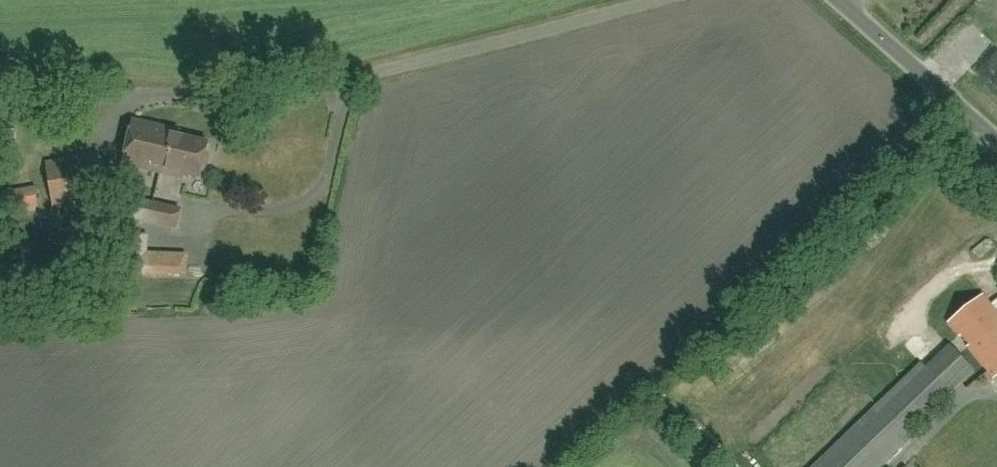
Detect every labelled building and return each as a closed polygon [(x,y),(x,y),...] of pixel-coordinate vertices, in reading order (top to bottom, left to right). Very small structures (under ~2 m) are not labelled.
[(979,66),(996,82),(996,46),(979,66)] [(177,131),(163,128),(134,121),(123,165),(183,179),(184,174),(201,178),(208,144),(176,136),(177,131)] [(54,210),(106,202),(99,153),(47,162),(54,210)] [(36,212),(33,188),(0,193),(0,214),(22,211),(22,213),(36,212)] [(128,218),(176,229),(180,211),(132,199),(128,218)] [(143,253),(144,232),(127,231),(126,271),(180,272),(181,254),(143,253)] [(983,297),(950,324),(994,378),(996,376),(996,314),(983,297)]
